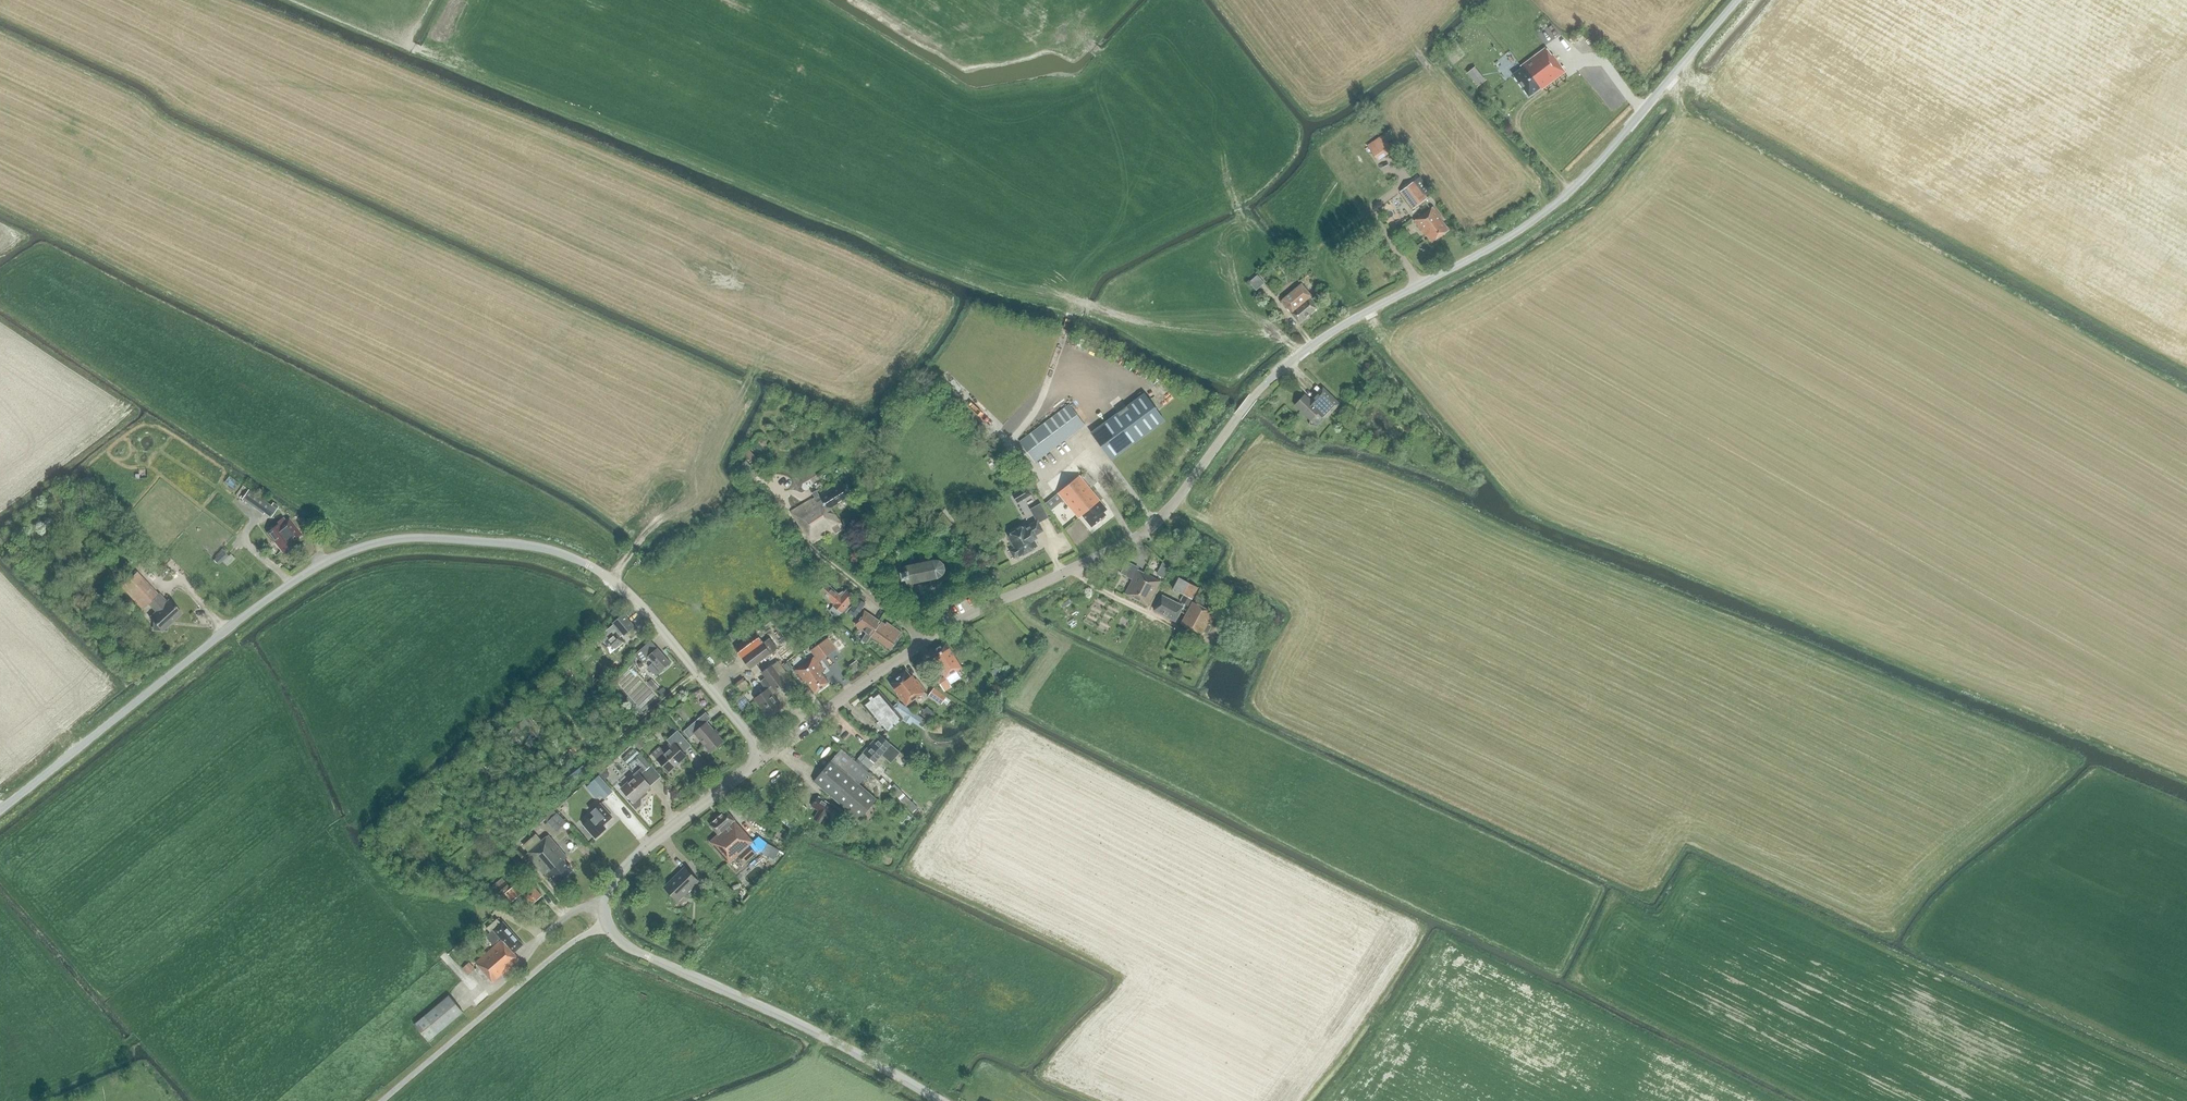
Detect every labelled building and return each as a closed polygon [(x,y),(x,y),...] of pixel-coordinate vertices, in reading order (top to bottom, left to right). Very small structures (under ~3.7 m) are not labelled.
[(1552,24),(1538,35),(1546,47),(1561,36),(1552,24)] [(1541,89),(1565,72),(1552,55),(1551,56),(1545,48),(1520,67),(1522,68),(1513,74),(1529,96),(1540,88),(1541,89)] [(1591,82),(1604,72),(1595,60),(1582,69),(1591,82)] [(1474,67),(1468,73),(1478,86),(1485,80),(1474,67)] [(1393,150),(1381,134),(1366,145),(1377,161),(1393,150)] [(1413,208),(1426,198),(1414,182),(1401,192),(1413,208)] [(1432,242),(1448,230),(1441,221),(1443,219),(1433,206),(1414,221),(1426,236),(1427,235),(1432,242)] [(1256,290),(1265,283),(1257,275),(1249,282),(1256,290)] [(1390,285),(1400,280),(1398,275),(1388,281),(1390,285)] [(1299,322),(1317,308),(1308,298),(1311,296),(1301,284),(1282,300),(1291,312),(1299,322)] [(955,382),(959,387),(963,383),(949,370),(940,380),(949,389),(955,382)] [(1305,395),(1295,405),(1310,420),(1309,424),(1317,426),(1327,416),(1327,417),(1334,410),(1340,404),(1327,392),(1323,387),(1310,400),(1305,395)] [(1090,433),(1111,460),(1164,420),(1143,393),(1090,433)] [(1035,462),(1063,441),(1085,425),(1070,404),(1020,442),(1035,462)] [(1343,415),(1340,413),(1334,420),(1336,422),(1343,415)] [(1357,430),(1353,435),(1358,440),(1362,435),(1357,430)] [(751,480),(758,474),(746,461),(739,467),(751,480)] [(1080,476),(1059,493),(1064,500),(1079,518),(1082,515),(1089,523),(1092,526),(1106,515),(1103,512),(1107,509),(1080,476)] [(831,507),(851,495),(843,482),(819,495),(817,490),(811,493),(813,498),(790,512),(804,532),(807,533),(812,542),(842,525),(831,507)] [(1031,494),(1026,486),(1011,495),(1016,503),(1031,494)] [(269,504),(247,489),(241,499),(262,514),(269,504)] [(1043,531),(1039,523),(1047,518),(1039,503),(1029,509),(1035,521),(1026,526),(1026,525),(1008,535),(1015,547),(1010,550),(1014,558),(1019,555),(1019,556),(1037,546),(1033,539),(1036,538),(1035,535),(1043,531)] [(943,534),(953,526),(942,512),(935,517),(938,520),(934,524),(943,534)] [(288,518),(285,521),(283,517),(277,522),(278,523),(267,532),(282,552),(294,543),(293,542),(302,534),(288,518)] [(227,556),(222,550),(212,559),(218,565),(227,556)] [(945,570),(945,569),(944,569),(943,565),(944,565),(943,564),(939,561),(940,561),(939,560),(939,561),(934,560),(933,560),(903,566),(902,567),(904,571),(901,572),(900,572),(901,573),(902,579),(902,580),(903,580),(906,579),(906,584),(907,585),(907,584),(937,578),(938,578),(938,577),(942,575),(943,575),(942,574),(944,570),(945,570)] [(1148,605),(1160,581),(1138,569),(1125,593),(1148,605)] [(820,582),(824,576),(818,571),(814,577),(820,582)] [(166,603),(158,594),(137,572),(121,587),(142,609),(148,603),(156,612),(150,618),(154,622),(154,630),(162,630),(163,631),(164,630),(167,630),(167,627),(182,613),(169,600),(166,603)] [(1184,613),(1198,587),(1179,577),(1173,589),(1184,595),(1180,602),(1184,604),(1183,606),(1173,601),(1171,605),(1169,604),(1168,603),(1170,599),(1162,595),(1154,610),(1175,621),(1180,611),(1184,613)] [(841,596),(832,588),(826,583),(819,591),(834,604),(833,605),(829,610),(831,615),(833,616),(837,617),(842,613),(850,604),(849,603),(855,597),(847,590),(841,596)] [(858,598),(853,607),(860,612),(865,603),(858,598)] [(1210,625),(1216,614),(1193,601),(1181,624),(1201,635),(1203,631),(1207,633),(1211,626),(1210,625)] [(871,636),(879,624),(878,624),(880,621),(865,611),(855,625),(871,636)] [(623,636),(634,626),(624,614),(613,623),(614,624),(598,637),(603,643),(602,644),(610,654),(624,642),(620,637),(622,635),(623,636)] [(881,621),(879,624),(871,636),(890,649),(897,640),(896,640),(902,632),(887,622),(886,624),(881,621)] [(869,638),(861,632),(857,639),(865,644),(869,638)] [(768,639),(762,644),(755,634),(734,649),(750,670),(776,650),(768,639)] [(821,660),(836,649),(828,637),(812,649),(821,660)] [(669,665),(668,664),(670,662),(658,648),(657,649),(654,646),(655,646),(651,641),(636,654),(643,662),(649,658),(653,663),(649,666),(649,668),(654,674),(656,674),(662,669),(663,670),(669,665)] [(960,678),(956,671),(961,667),(946,642),(930,652),(945,676),(937,681),(944,692),(951,687),(949,685),(960,678)] [(829,683),(821,673),(824,670),(814,657),(808,661),(808,660),(794,670),(803,682),(806,680),(815,693),(829,683)] [(772,694),(785,684),(791,680),(777,661),(762,673),(765,677),(759,682),(766,690),(754,699),(768,718),(782,707),(772,694)] [(783,666),(787,672),(792,669),(788,663),(783,666)] [(997,667),(992,670),(998,680),(1003,677),(997,667)] [(906,705),(925,691),(916,678),(914,680),(906,670),(889,683),(897,693),(906,705)] [(659,687),(651,678),(646,682),(654,691),(659,687)] [(663,695),(667,692),(663,687),(659,691),(663,695)] [(934,688),(928,695),(940,704),(946,696),(934,688)] [(700,689),(694,692),(696,697),(701,698),(704,694),(700,689)] [(899,702),(893,707),(879,691),(862,704),(886,733),(903,718),(910,723),(912,719),(913,720),(917,713),(899,702)] [(710,752),(723,741),(707,722),(703,725),(698,719),(684,731),(690,738),(695,734),(710,752)] [(653,753),(658,758),(657,759),(669,772),(686,756),(683,753),(691,745),(678,730),(675,733),(667,740),(669,742),(661,748),(660,747),(653,753)] [(891,763),(900,752),(891,744),(879,734),(863,753),(858,758),(869,768),(874,763),(882,754),(891,763)] [(645,745),(639,738),(633,743),(639,750),(645,745)] [(859,820),(877,799),(859,784),(869,773),(841,749),(814,781),(859,820)] [(640,754),(634,759),(637,762),(641,767),(645,771),(650,766),(640,754)] [(585,769),(580,762),(564,774),(569,781),(585,769)] [(599,774),(604,779),(609,776),(609,772),(605,768),(599,774)] [(621,787),(633,800),(630,803),(630,802),(629,802),(637,811),(638,811),(637,810),(636,810),(641,805),(641,796),(641,795),(646,791),(650,787),(650,788),(651,788),(649,786),(640,775),(638,774),(634,777),(622,788),(621,787)] [(612,791),(598,775),(589,783),(603,799),(612,791)] [(910,800),(904,795),(900,800),(905,805),(910,800)] [(799,796),(793,803),(802,811),(808,804),(799,796)] [(831,805),(818,797),(812,806),(819,810),(813,819),(825,826),(831,818),(837,821),(844,811),(832,803),(831,805)] [(606,828),(603,825),(612,817),(600,804),(591,812),(593,815),(583,824),(595,838),(606,828)] [(744,863),(755,853),(748,846),(753,842),(735,821),(726,810),(710,824),(718,834),(710,842),(729,863),(738,855),(744,863)] [(548,821),(547,822),(553,828),(563,818),(557,812),(557,813),(548,821)] [(557,883),(573,870),(564,860),(567,858),(548,835),(536,846),(534,844),(532,845),(534,847),(526,854),(545,876),(546,875),(550,879),(552,877),(557,883)] [(774,860),(779,850),(768,844),(762,853),(774,860)] [(520,863),(521,864),(512,854),(507,858),(515,867),(520,863)] [(678,901),(698,881),(685,867),(664,887),(678,901)] [(499,896),(510,887),(503,878),(492,887),(499,896)] [(532,904),(542,896),(530,881),(522,887),(518,882),(505,893),(512,901),(523,892),(532,904)] [(514,953),(523,945),(503,922),(501,923),(497,919),(486,928),(490,932),(487,934),(486,938),(491,943),(495,943),(500,938),(502,940),(476,963),(493,983),(519,959),(514,953)] [(702,940),(697,932),(691,936),(697,944),(702,940)] [(463,964),(470,971),(477,965),(471,958),(463,964)] [(463,1012),(448,995),(413,1024),(428,1041),(463,1012)]
